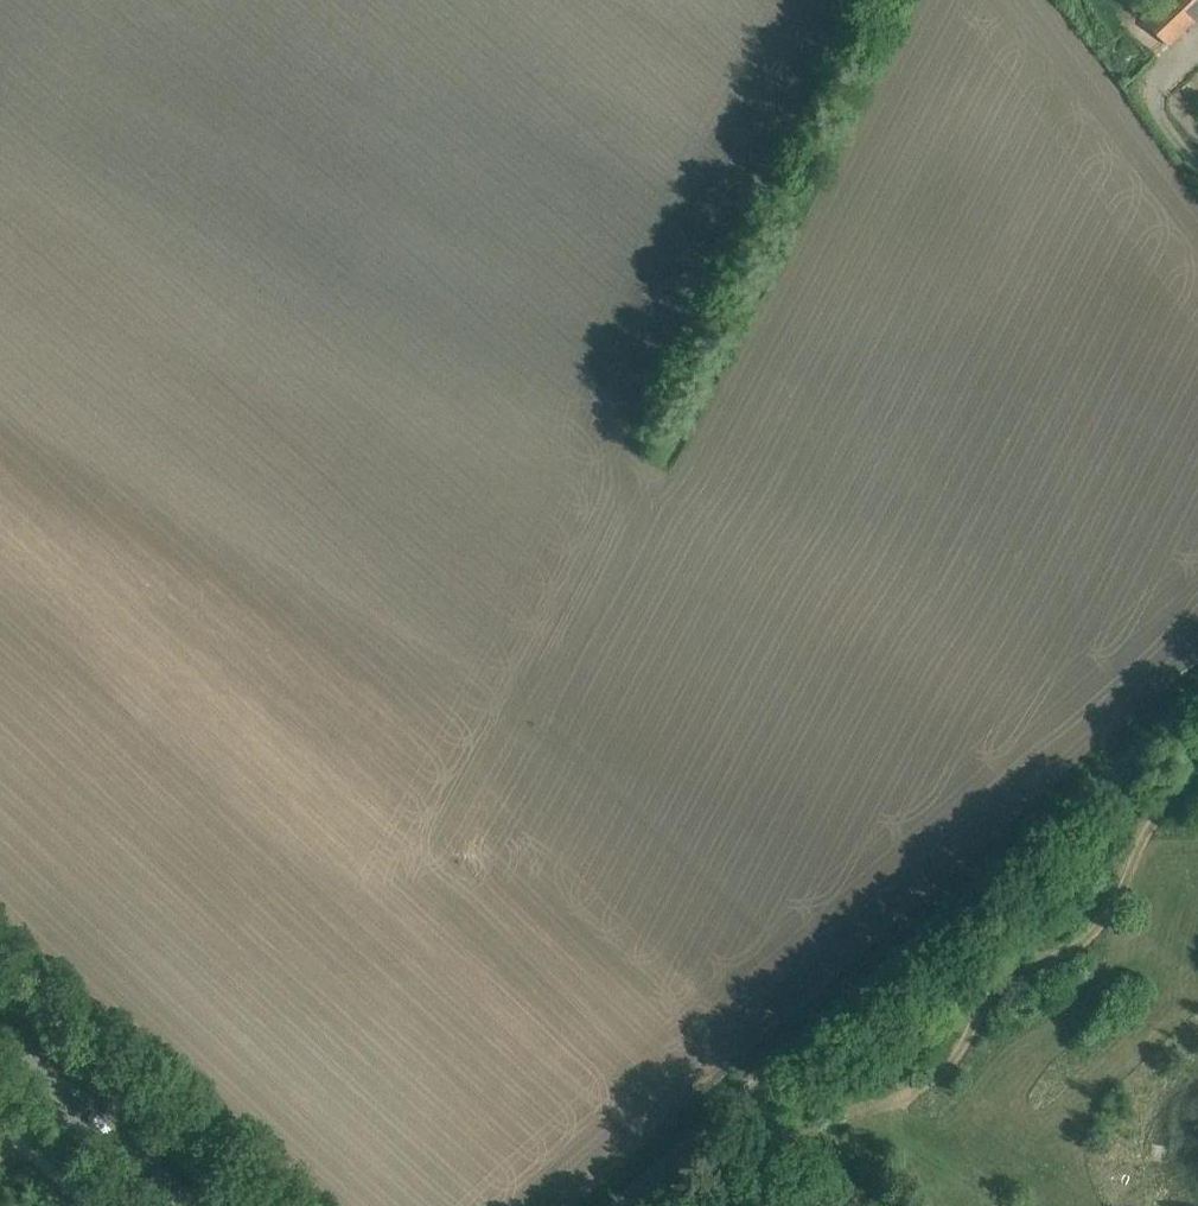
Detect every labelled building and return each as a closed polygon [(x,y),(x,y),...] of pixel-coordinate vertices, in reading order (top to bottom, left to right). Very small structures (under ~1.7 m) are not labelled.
[(1197,16),(1197,0),(1169,0),(1148,21),(1169,44),(1197,16)]
